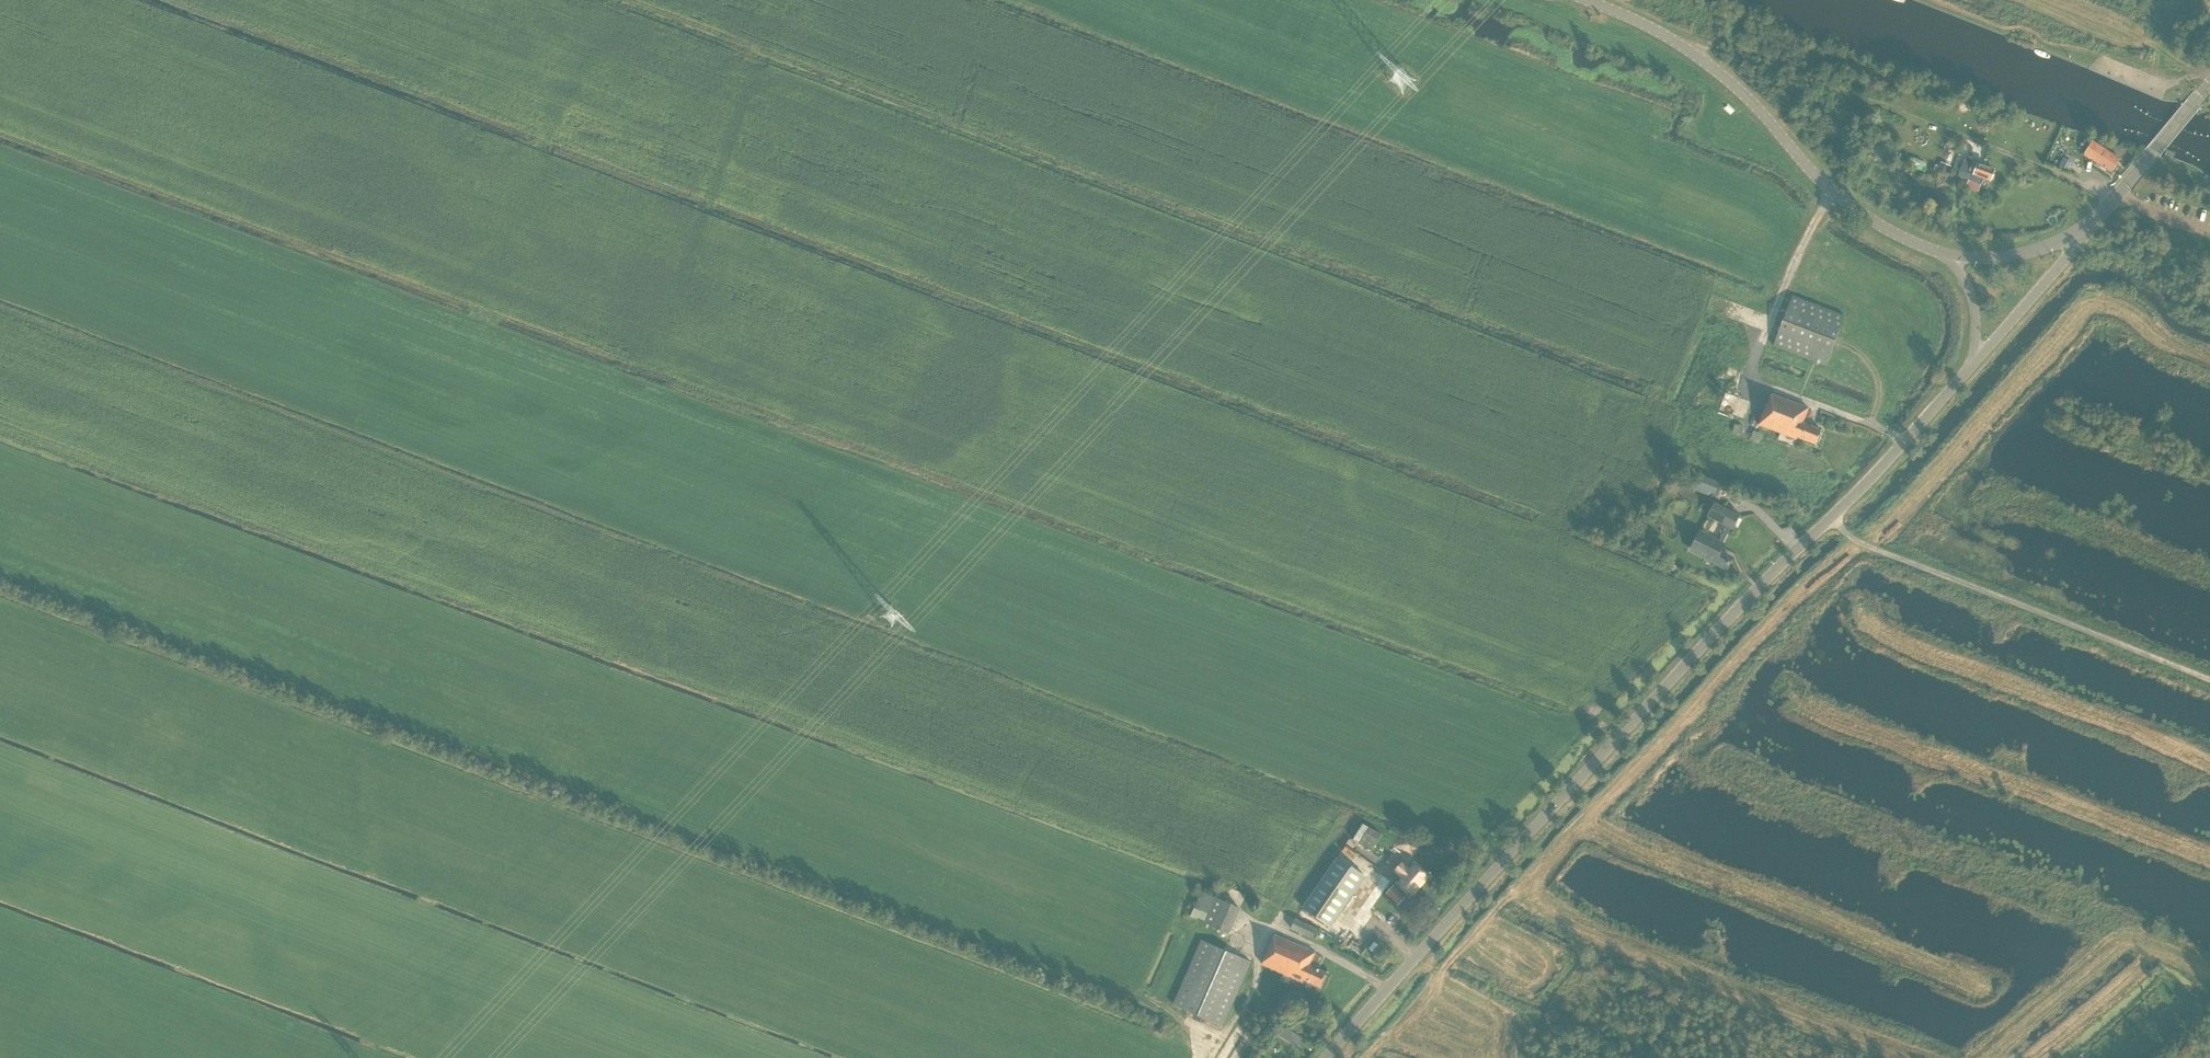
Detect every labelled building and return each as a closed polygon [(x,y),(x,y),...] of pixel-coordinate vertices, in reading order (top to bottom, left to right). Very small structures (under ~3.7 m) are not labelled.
[(2122,55),(2119,62),(2140,72),(2143,64),(2122,55)] [(1967,141),(1965,146),(1977,150),(1979,145),(1967,141)] [(2111,173),(2112,172),(2120,159),(2092,141),(2084,154),(2111,173)] [(1980,185),(1983,178),(1990,181),(1994,170),(1978,164),(1972,162),(1974,158),(1966,155),(1958,176),(1980,185)] [(2052,164),(2058,167),(2059,166),(2062,159),(2062,158),(2056,155),(2055,156),(2052,155),(2049,161),(2052,163),(2052,164)] [(2069,171),(2073,163),(2063,157),(2059,166),(2069,171)] [(1913,158),(1910,166),(1922,170),(1925,162),(1913,158)] [(1935,173),(1946,177),(1951,167),(1940,162),(1935,173)] [(2184,183),(2177,180),(2175,185),(2181,188),(2184,183)] [(1773,346),(1826,366),(1845,316),(1793,296),(1773,346)] [(1796,437),(1816,445),(1821,431),(1803,424),(1809,408),(1772,395),(1768,404),(1766,404),(1759,425),(1795,439),(1796,437)] [(1734,424),(1732,433),(1741,435),(1743,427),(1734,424)] [(1753,431),(1750,440),(1758,443),(1762,434),(1753,431)] [(1715,494),(1720,482),(1699,475),(1693,490),(1708,495),(1710,492),(1715,494)] [(1695,533),(1694,535),(1692,538),(1694,539),(1688,551),(1726,571),(1727,569),(1729,570),(1734,560),(1732,559),(1733,558),(1721,552),(1725,544),(1721,542),(1729,528),(1733,530),(1740,516),(1714,503),(1707,516),(1726,526),(1719,541),(1699,531),(1697,534),(1695,533)] [(1371,851),(1381,834),(1370,827),(1359,844),(1371,851)] [(1331,926),(1365,876),(1337,857),(1303,906),(1331,926)] [(1402,866),(1395,874),(1402,881),(1399,885),(1413,897),(1428,880),(1414,867),(1410,872),(1402,866)] [(1380,896),(1388,886),(1383,881),(1374,891),(1380,896)] [(1397,906),(1405,898),(1393,887),(1386,895),(1397,906)] [(1202,891),(1191,915),(1227,931),(1238,907),(1202,891)] [(1374,916),(1367,925),(1374,930),(1381,921),(1374,916)] [(1291,929),(1313,939),(1317,929),(1295,919),(1291,929)] [(1357,944),(1363,940),(1356,930),(1349,935),(1357,944)] [(1315,953),(1275,935),(1262,965),(1302,982),(1303,980),(1320,987),(1326,973),(1311,964),(1315,953)] [(1173,1004),(1223,1026),(1251,962),(1201,940),(1173,1004)] [(1285,1027),(1279,1036),(1285,1039),(1290,1031),(1285,1027)] [(1297,1047),(1303,1038),(1297,1035),(1292,1043),(1297,1047)]
